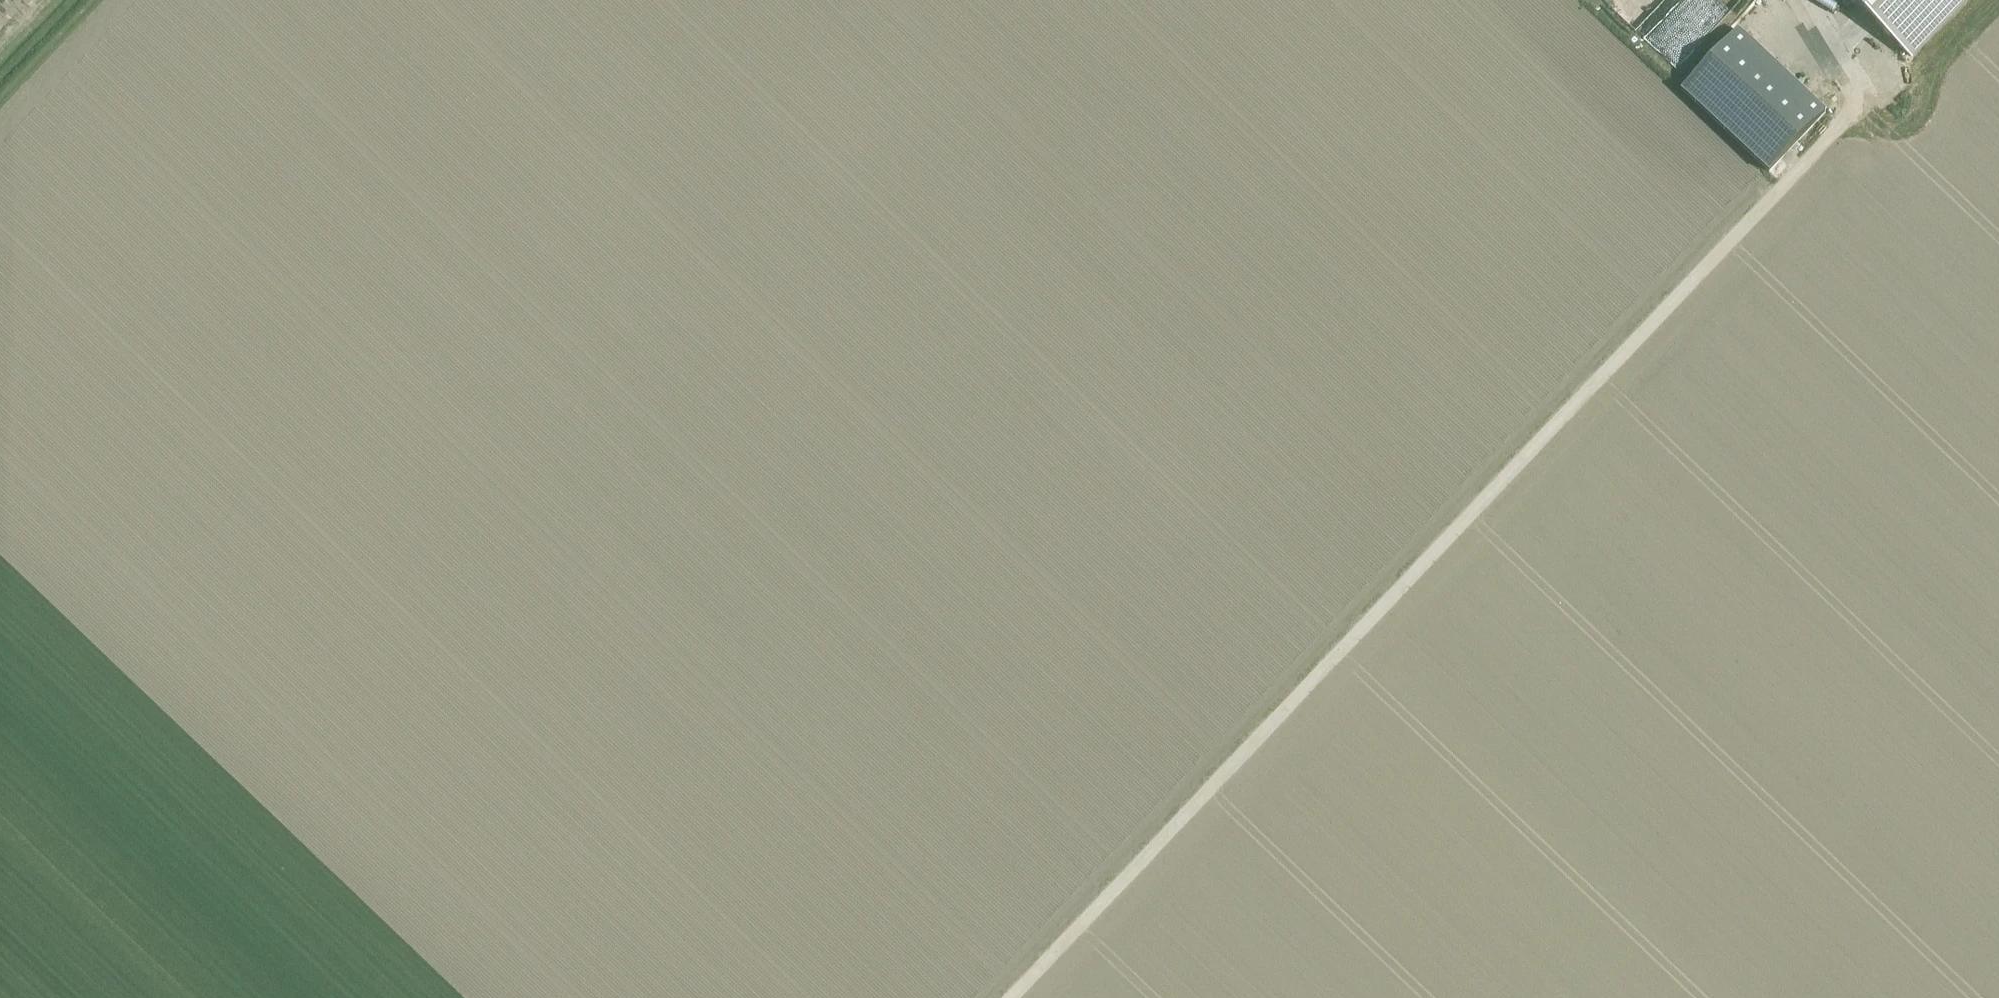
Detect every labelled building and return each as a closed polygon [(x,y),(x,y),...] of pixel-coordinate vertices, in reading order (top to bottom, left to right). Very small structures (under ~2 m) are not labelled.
[(1636,22),(1655,0),(1610,0),(1636,22)] [(1636,38),(1668,69),(1732,3),(1730,0),(1672,0),(1636,38)] [(1911,57),(1964,0),(1850,0),(1911,57)] [(1738,30),(1682,89),(1769,172),(1825,113),(1738,30)]
